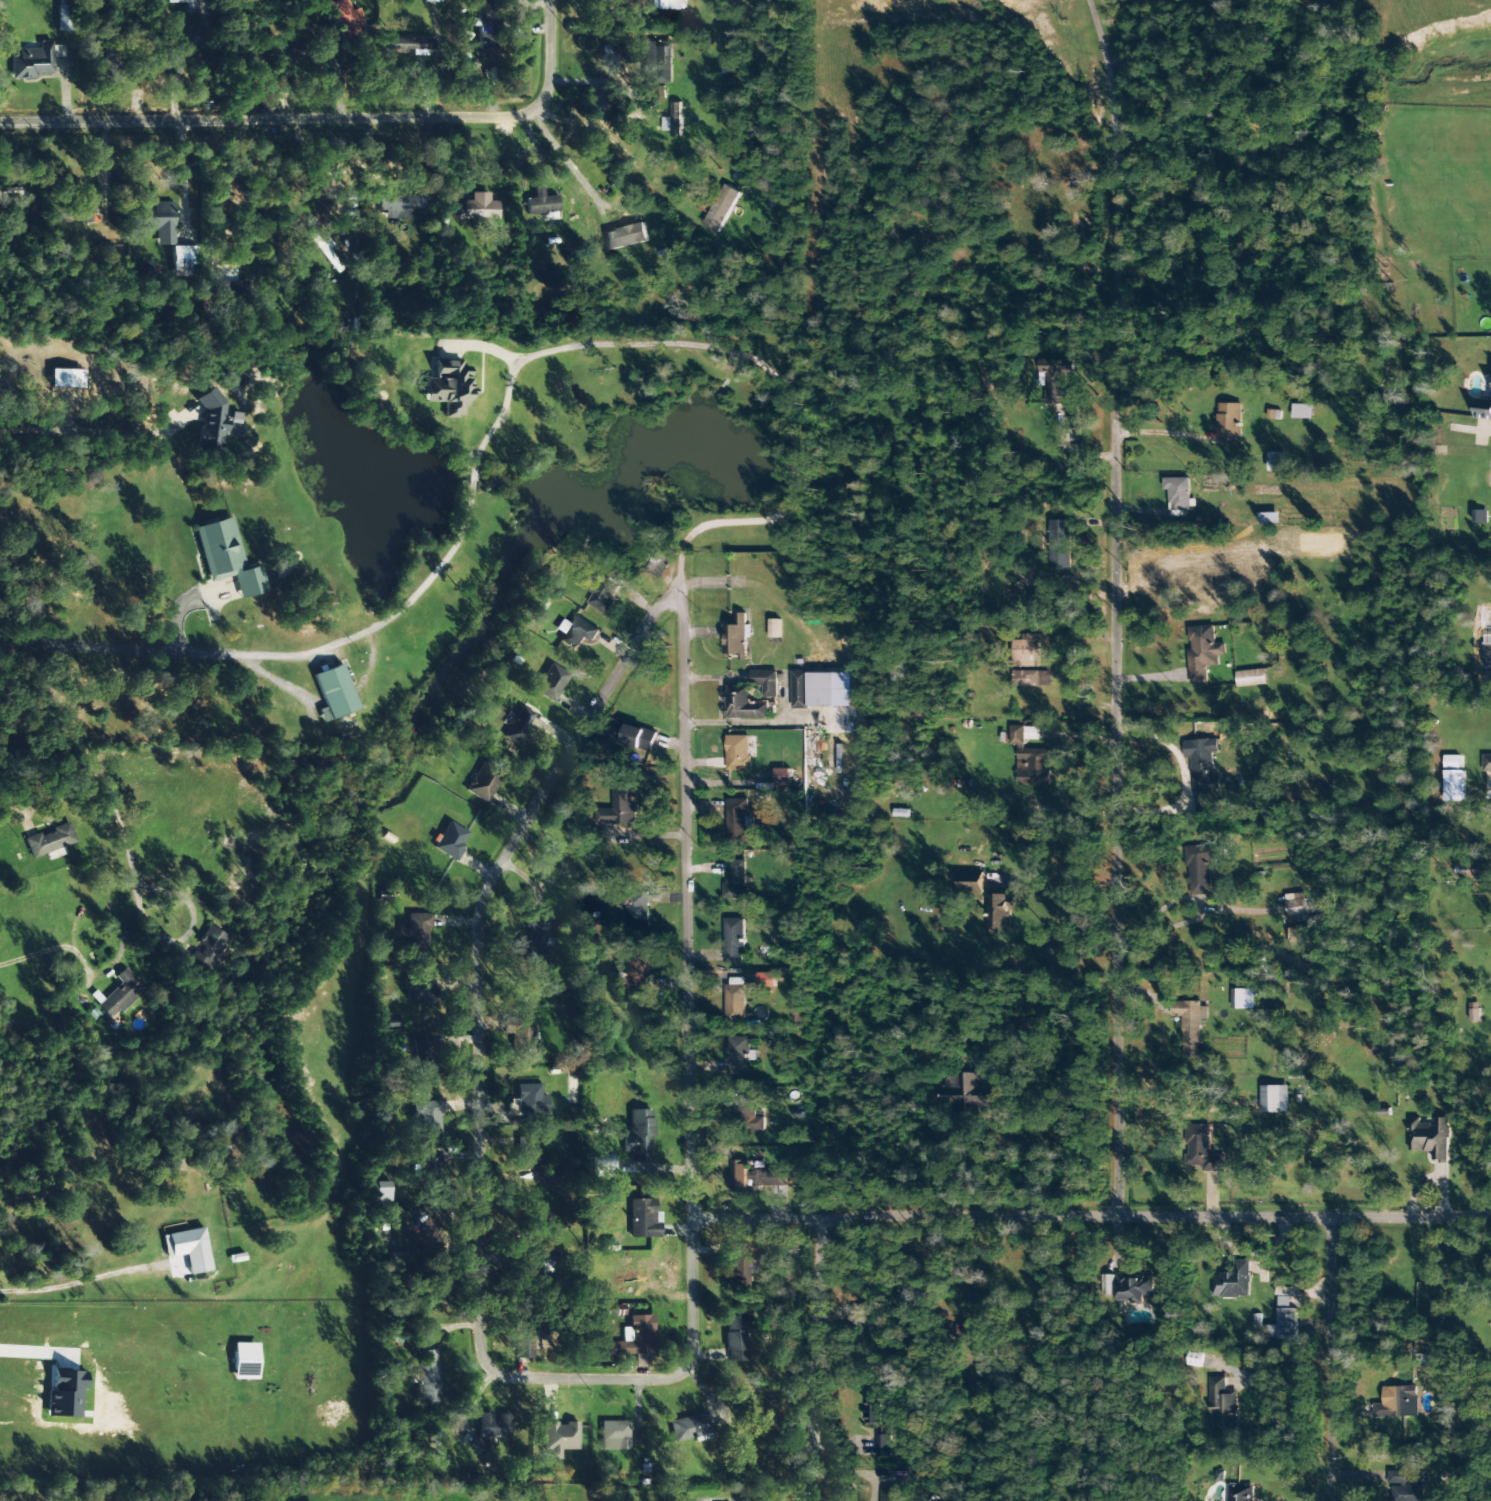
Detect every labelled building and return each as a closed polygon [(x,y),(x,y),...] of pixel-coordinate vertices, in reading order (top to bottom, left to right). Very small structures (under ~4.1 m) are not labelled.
[(371,36),(371,26),(361,26),(361,10),(348,10),(348,0),(335,0),(336,36),(371,36)] [(686,0),(650,0),(650,10),(686,9),(686,0)] [(478,49),(495,49),(496,3),(479,3),(478,49)] [(69,31),(70,6),(57,6),(56,31),(69,31)] [(386,49),(433,51),(433,39),(386,37),(386,49)] [(672,41),(642,42),(643,85),(673,84),(672,41)] [(10,80),(36,79),(36,75),(51,75),(51,58),(62,58),(62,46),(51,46),(51,42),(38,42),(38,49),(18,49),(18,56),(10,56),(10,80)] [(656,101),(655,86),(641,86),(641,102),(656,101)] [(682,103),(672,103),(672,118),(664,118),(663,131),(672,131),(672,136),(680,136),(682,103)] [(741,192),(725,184),(703,226),(718,234),(741,192)] [(542,197),(542,188),(532,189),(532,198),(525,199),(525,215),(556,213),(556,196),(542,197)] [(496,220),(497,201),(488,201),(488,193),(470,193),(469,201),(461,201),(461,210),(456,210),(456,219),(496,220)] [(408,219),(408,212),(422,212),(422,196),(379,195),(379,211),(383,211),(383,218),(408,219)] [(173,202),(152,202),(152,207),(142,207),(142,229),(156,229),(156,246),(174,246),(173,202)] [(609,252),(649,241),(644,223),(604,234),(609,252)] [(171,247),(172,277),(190,277),(189,264),(197,264),(196,246),(171,247)] [(1040,386),(1045,386),(1045,405),(1067,405),(1067,374),(1074,373),(1074,359),(1039,360),(1040,386)] [(424,403),(443,403),(443,418),(465,418),(466,361),(435,361),(434,379),(424,379),(424,403)] [(83,370),(51,369),(50,387),(83,388),(83,370)] [(194,399),(203,411),(201,427),(197,430),(195,448),(217,451),(223,447),(224,435),(234,436),(240,431),(242,414),(234,413),(222,421),(224,403),(212,386),(194,399)] [(1490,421),(1490,401),(1477,399),(1475,419),(1490,421)] [(1077,417),(1077,404),(1066,404),(1066,417),(1077,417)] [(1241,447),(1242,404),(1218,404),(1217,446),(1241,447)] [(1312,405),(1292,405),(1292,419),(1312,419),(1312,405)] [(1285,453),(1268,453),(1268,472),(1285,472),(1285,453)] [(1189,478),(1164,479),(1164,492),(1170,492),(1171,511),(1190,511),(1189,478)] [(1487,523),(1487,510),(1474,511),(1474,523),(1487,523)] [(1259,525),(1279,524),(1279,513),(1259,514),(1259,525)] [(208,582),(233,576),(238,599),(266,592),(260,566),(244,570),(232,518),(194,527),(208,582)] [(1047,521),(1049,570),(1071,569),(1069,521),(1047,521)] [(622,587),(605,577),(601,584),(595,580),(588,591),(593,594),(587,604),(605,615),(622,587)] [(723,654),(745,655),(746,637),(751,637),(751,627),(746,627),(746,613),(735,613),(735,626),(723,626),(723,654)] [(558,641),(576,652),(585,638),(592,642),(599,630),(574,615),(558,641)] [(780,620),(769,620),(770,638),(780,638),(780,620)] [(1215,644),(1214,626),(1189,627),(1190,650),(1188,650),(1190,684),(1207,683),(1206,667),(1218,666),(1218,656),(1226,656),(1225,643),(1215,644)] [(1039,667),(1039,634),(1022,634),(1022,640),(1013,641),(1013,668),(1039,667)] [(1482,643),(1482,658),(1490,658),(1490,643),(1482,643)] [(569,674),(549,663),(533,692),(553,703),(569,674)] [(313,675),(324,707),(317,710),(322,722),(357,710),(341,665),(313,675)] [(1267,684),(1265,669),(1236,673),(1238,688),(1267,684)] [(777,671),(753,672),(753,684),(762,684),(762,698),(777,698),(777,671)] [(1050,671),(1015,672),(1015,687),(1050,686),(1050,671)] [(792,708),(854,708),(854,673),(792,673),(792,708)] [(751,686),(724,686),(724,719),(769,719),(769,703),(751,703),(751,686)] [(502,738),(518,746),(534,713),(519,705),(502,738)] [(613,744),(652,752),(657,731),(618,722),(613,744)] [(1050,749),(1025,749),(1025,740),(1039,740),(1039,727),(1011,727),(1011,745),(1018,745),(1018,786),(1030,786),(1030,792),(1039,792),(1039,787),(1050,787),(1050,749)] [(750,736),(726,736),(727,771),(751,771),(750,736)] [(1183,741),(1184,759),(1192,758),(1196,812),(1215,811),(1213,790),(1220,790),(1219,776),(1212,777),(1211,753),(1218,752),(1217,739),(1183,741)] [(1490,772),(1490,755),(1482,755),(1482,772),(1490,772)] [(485,803),(502,776),(481,763),(464,791),(485,803)] [(791,769),(775,769),(775,784),(791,784),(791,769)] [(599,826),(637,825),(636,782),(613,783),(613,809),(598,809),(599,826)] [(748,800),(728,799),(727,843),(750,844),(750,830),(747,830),(748,800)] [(62,847),(76,843),(69,822),(51,828),(53,832),(40,836),(39,833),(24,838),(31,859),(46,854),(48,860),(65,855),(62,847)] [(469,834),(448,822),(432,849),(453,861),(469,834)] [(1211,895),(1210,862),(1217,861),(1217,845),(1187,846),(1188,896),(1211,895)] [(746,861),(725,861),(726,899),(747,899),(746,861)] [(960,893),(983,893),(984,873),(961,872),(960,893)] [(648,893),(627,893),(627,926),(648,927),(648,893)] [(1288,915),(1307,912),(1305,893),(1286,895),(1288,915)] [(990,934),(1009,934),(1010,909),(1016,909),(1016,895),(991,895),(990,934)] [(428,952),(429,914),(407,914),(407,925),(397,925),(397,938),(406,938),(405,951),(428,952)] [(744,919),(725,918),(724,963),(743,963),(744,919)] [(209,972),(228,937),(207,925),(188,961),(209,972)] [(1310,928),(1290,928),(1290,946),(1311,946),(1310,928)] [(629,954),(628,991),(650,991),(651,955),(629,954)] [(144,989),(124,968),(114,977),(120,983),(96,1005),(110,1021),(144,989)] [(775,973),(757,974),(757,988),(776,988),(775,973)] [(422,1001),(422,1007),(433,1007),(434,980),(420,980),(421,977),(406,976),(405,1001),(422,1001)] [(745,1023),(746,983),(740,983),(740,986),(726,986),(725,1022),(745,1023)] [(1245,989),(1230,989),(1231,1009),(1245,1009),(1245,989)] [(1183,1064),(1190,1064),(1190,1057),(1200,1057),(1200,1020),(1207,1020),(1207,1003),(1171,1003),(1171,1017),(1183,1017),(1183,1064)] [(1479,1022),(1479,1004),(1470,1004),(1470,1022),(1479,1022)] [(1021,1019),(1020,1030),(1037,1031),(1037,1019),(1021,1019)] [(533,1056),(534,1025),(513,1025),(513,1056),(533,1056)] [(750,1075),(749,1037),(727,1037),(728,1076),(750,1075)] [(432,1064),(436,1064),(437,1041),(414,1040),(413,1075),(432,1076),(432,1064)] [(998,1086),(976,1086),(976,1073),(956,1073),(956,1086),(939,1086),(940,1107),(952,1107),(952,1113),(999,1112),(998,1086)] [(1289,1086),(1261,1086),(1261,1113),(1289,1113),(1289,1086)] [(764,1129),(765,1117),(755,1117),(755,1100),(735,1099),(734,1128),(764,1129)] [(437,1100),(413,1104),(418,1139),(443,1135),(437,1100)] [(629,1162),(652,1162),(651,1110),(630,1110),(630,1136),(623,1136),(623,1152),(629,1152),(629,1162)] [(1408,1151),(1432,1152),(1432,1161),(1447,1162),(1449,1119),(1435,1118),(1435,1125),(1419,1124),(1420,1118),(1409,1118),(1408,1151)] [(1210,1126),(1186,1125),(1186,1166),(1198,1166),(1198,1172),(1225,1172),(1225,1155),(1209,1155),(1210,1126)] [(536,1139),(517,1139),(518,1170),(537,1169),(536,1139)] [(417,1186),(438,1186),(439,1152),(418,1152),(417,1186)] [(613,1176),(613,1155),(597,1155),(597,1177),(613,1176)] [(748,1161),(730,1161),(730,1193),(749,1193),(748,1161)] [(786,1170),(754,1170),(754,1187),(786,1186),(786,1170)] [(561,1172),(540,1172),(540,1185),(561,1185),(561,1172)] [(654,1200),(629,1200),(629,1238),(659,1237),(659,1213),(654,1213),(654,1200)] [(210,1271),(203,1228),(161,1235),(165,1258),(185,1255),(188,1275),(210,1271)] [(1212,1275),(1212,1298),(1250,1298),(1250,1261),(1235,1261),(1235,1275),(1212,1275)] [(1101,1296),(1113,1296),(1114,1276),(1102,1275),(1101,1296)] [(1153,1275),(1115,1276),(1116,1301),(1131,1301),(1131,1305),(1144,1305),(1144,1299),(1153,1299),(1153,1275)] [(923,1287),(897,1286),(896,1305),(922,1306),(923,1287)] [(1297,1309),(1290,1309),(1290,1297),(1279,1297),(1279,1326),(1267,1326),(1267,1339),(1297,1339),(1297,1309)] [(624,1316),(623,1305),(600,1306),(600,1317),(624,1316)] [(652,1316),(628,1316),(628,1328),(621,1328),(622,1343),(603,1343),(603,1355),(653,1354),(652,1316)] [(747,1361),(746,1316),(725,1317),(726,1362),(747,1361)] [(256,1380),(257,1344),(234,1343),(233,1379),(256,1380)] [(417,1404),(439,1403),(437,1350),(422,1351),(423,1364),(415,1364),(417,1404)] [(82,1418),(84,1372),(50,1370),(49,1417),(82,1418)] [(1226,1378),(1210,1377),(1209,1415),(1215,1415),(1215,1430),(1237,1430),(1238,1391),(1226,1391),(1226,1378)] [(1374,1418),(1418,1417),(1417,1386),(1382,1387),(1383,1405),(1373,1405),(1374,1418)] [(884,1399),(874,1399),(874,1391),(865,1391),(864,1424),(883,1425),(884,1399)] [(510,1414),(494,1414),(478,1413),(478,1437),(510,1438),(510,1414)] [(673,1443),(710,1434),(705,1413),(668,1422),(673,1443)] [(627,1451),(628,1422),(600,1422),(600,1450),(627,1451)] [(578,1424),(542,1423),(542,1450),(548,1450),(548,1460),(559,1460),(559,1450),(577,1450),(578,1424)] [(891,1435),(876,1435),(876,1456),(891,1457),(891,1435)] [(478,1455),(488,1446),(478,1436),(469,1445),(478,1455)] [(1423,1471),(1388,1470),(1388,1485),(1393,1485),(1392,1500),(1422,1500),(1423,1471)] [(1254,1485),(1229,1485),(1229,1500),(1254,1500),(1254,1485)] [(905,1492),(880,1491),(879,1500),(904,1500),(905,1492)]
